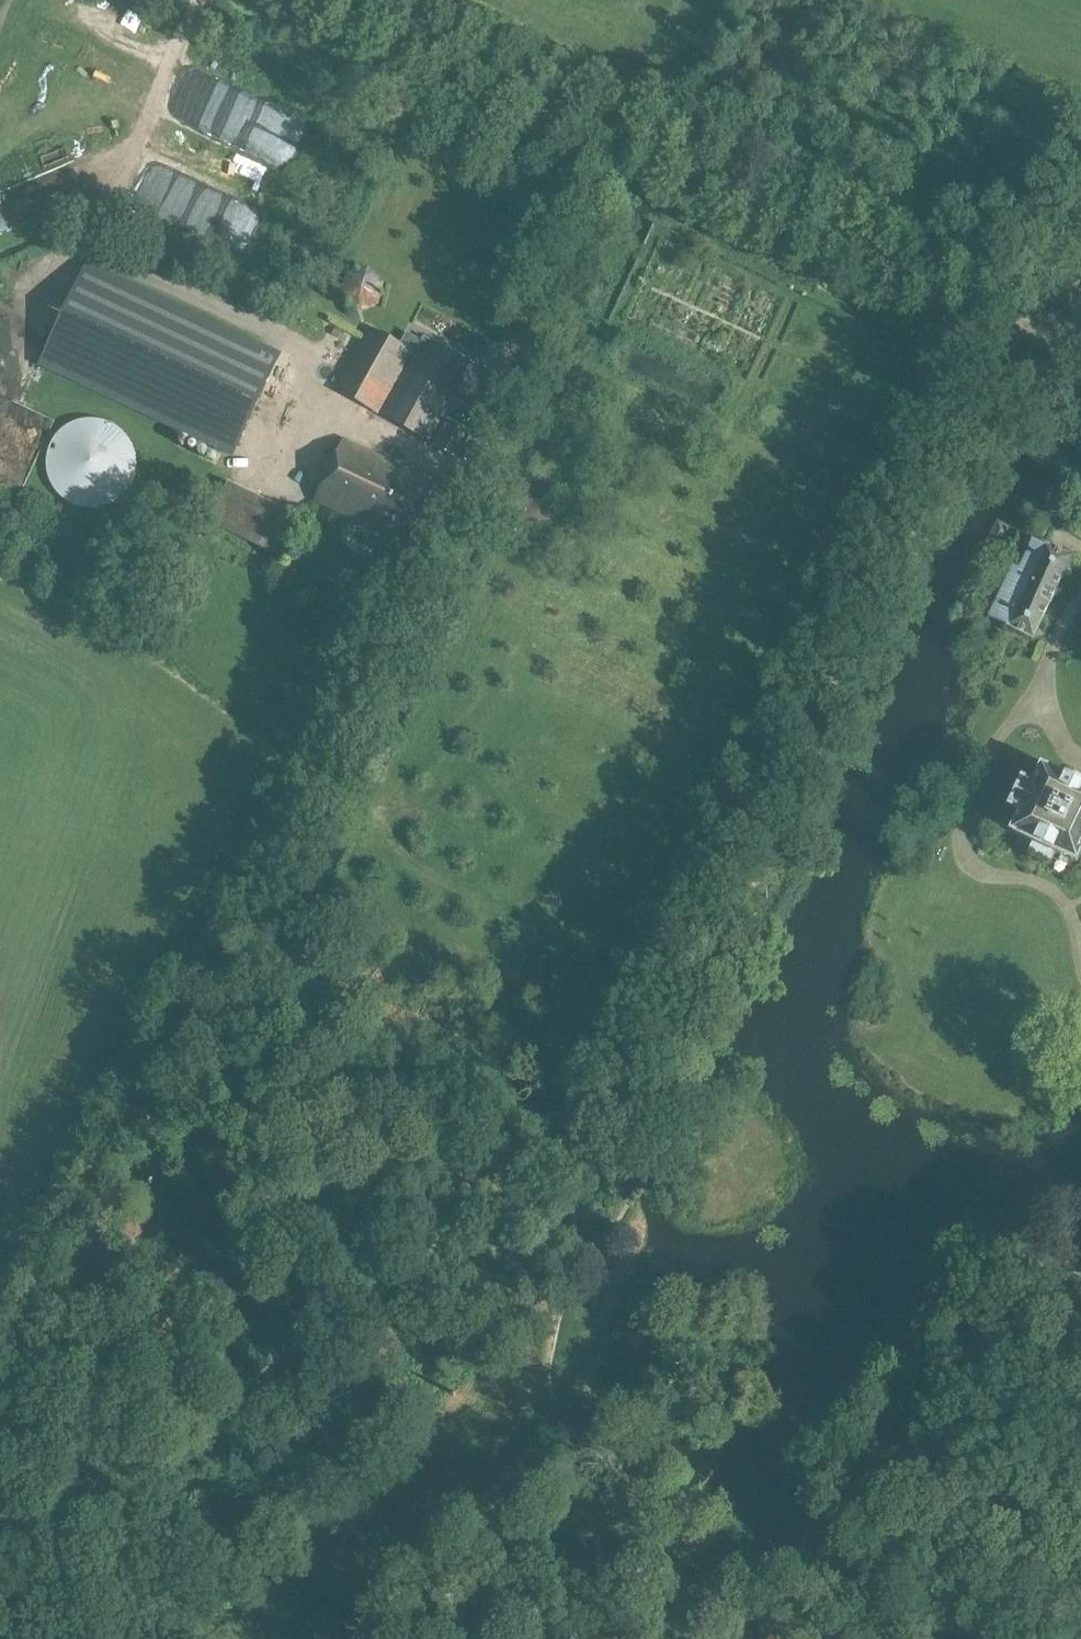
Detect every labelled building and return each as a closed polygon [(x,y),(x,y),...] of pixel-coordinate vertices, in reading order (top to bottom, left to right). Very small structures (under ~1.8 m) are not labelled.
[(38,4),(53,13),(60,0),(40,0),(38,4)] [(88,263),(69,303),(39,367),(233,459),(264,395),(283,354),(88,263)] [(385,284),(368,268),(347,274),(342,297),(357,313),(379,306),(385,284)] [(369,329),(333,391),(378,414),(411,355),(412,354),(400,346),(369,329)] [(415,357),(382,415),(429,442),(472,365),(425,338),(423,341),(407,333),(400,346),(412,354),(411,355),(415,357)] [(434,446),(458,459),(472,433),(448,419),(434,446)] [(63,500),(76,507),(90,509),(104,507),(117,501),(127,491),(133,478),(136,464),(133,451),(128,439),(118,429),(107,423),(94,420),(81,421),(68,426),(57,435),(49,447),(46,461),(47,476),(53,489),(63,500)] [(435,485),(345,441),(317,499),(407,542),(435,485)] [(300,517),(228,482),(209,523),(280,557),(300,517)] [(1046,545),(1031,539),(1025,552),(1018,549),(988,617),(1034,637),(1070,556),(1046,545)] [(1042,768),(1033,790),(1022,784),(1011,807),(1022,812),(1012,833),(1076,862),(1080,851),(1080,786),(1042,768)]
